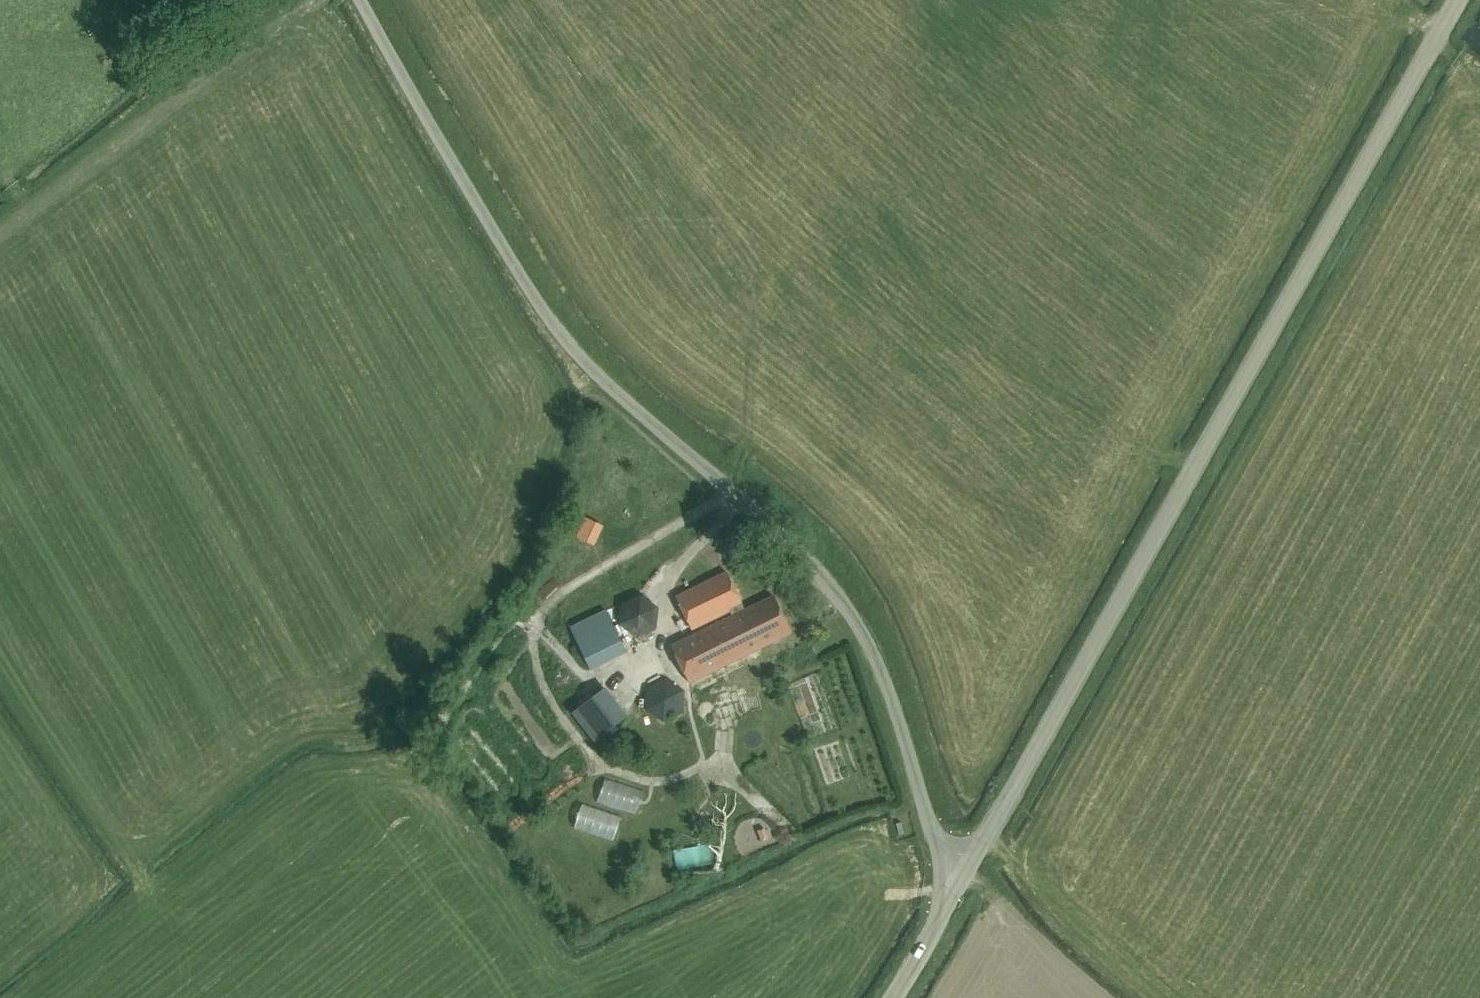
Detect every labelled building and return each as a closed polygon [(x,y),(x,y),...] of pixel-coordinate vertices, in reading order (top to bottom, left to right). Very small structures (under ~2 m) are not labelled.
[(600,527),(582,519),(574,537),(592,546),(600,527)] [(729,612),(731,617),(671,647),(689,684),(791,633),(773,597),(745,611),(726,573),(675,598),(691,630),(729,612)] [(642,595),(621,603),(618,625),(636,638),(656,630),(659,608),(642,595)] [(589,669),(626,652),(607,612),(570,630),(589,669)] [(666,678),(646,687),(645,710),(664,722),(682,713),(685,690),(666,678)] [(605,689),(572,714),(594,743),(627,717),(605,689)] [(636,816),(644,791),(605,779),(597,803),(636,816)] [(614,841),(622,817),(582,804),(574,829),(614,841)]
